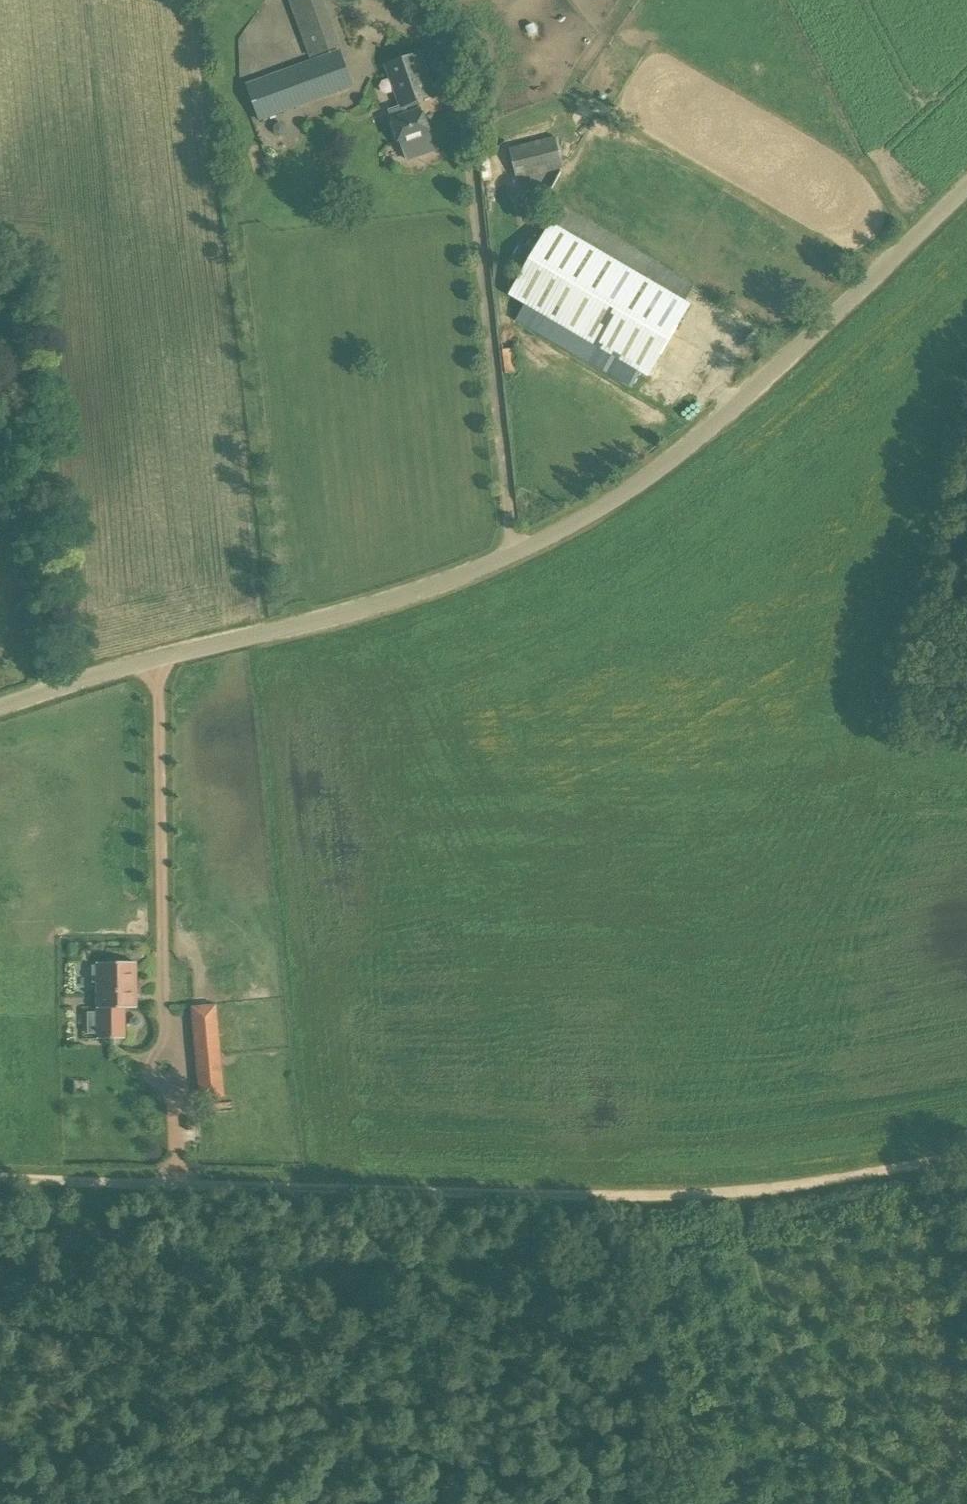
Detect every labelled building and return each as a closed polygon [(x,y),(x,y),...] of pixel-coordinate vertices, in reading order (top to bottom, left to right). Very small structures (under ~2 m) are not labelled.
[(340,45),(323,0),(290,0),(312,56),(340,45)] [(261,120),(354,86),(340,49),(247,83),(261,120)] [(437,96),(422,52),(384,65),(399,107),(388,111),(407,161),(437,151),(419,102),(437,96)] [(517,180),(564,168),(556,137),(509,148),(517,180)] [(694,283),(562,208),(540,244),(530,238),(524,247),(535,253),(527,267),(516,261),(511,269),(522,275),(510,295),(649,376),(690,306),(683,301),(694,283)] [(135,1008),(135,963),(96,963),(96,967),(92,967),(92,982),(96,982),(97,1039),(124,1038),(123,1008),(135,1008)] [(199,1099),(223,1097),(214,1005),(190,1007),(199,1099)]
